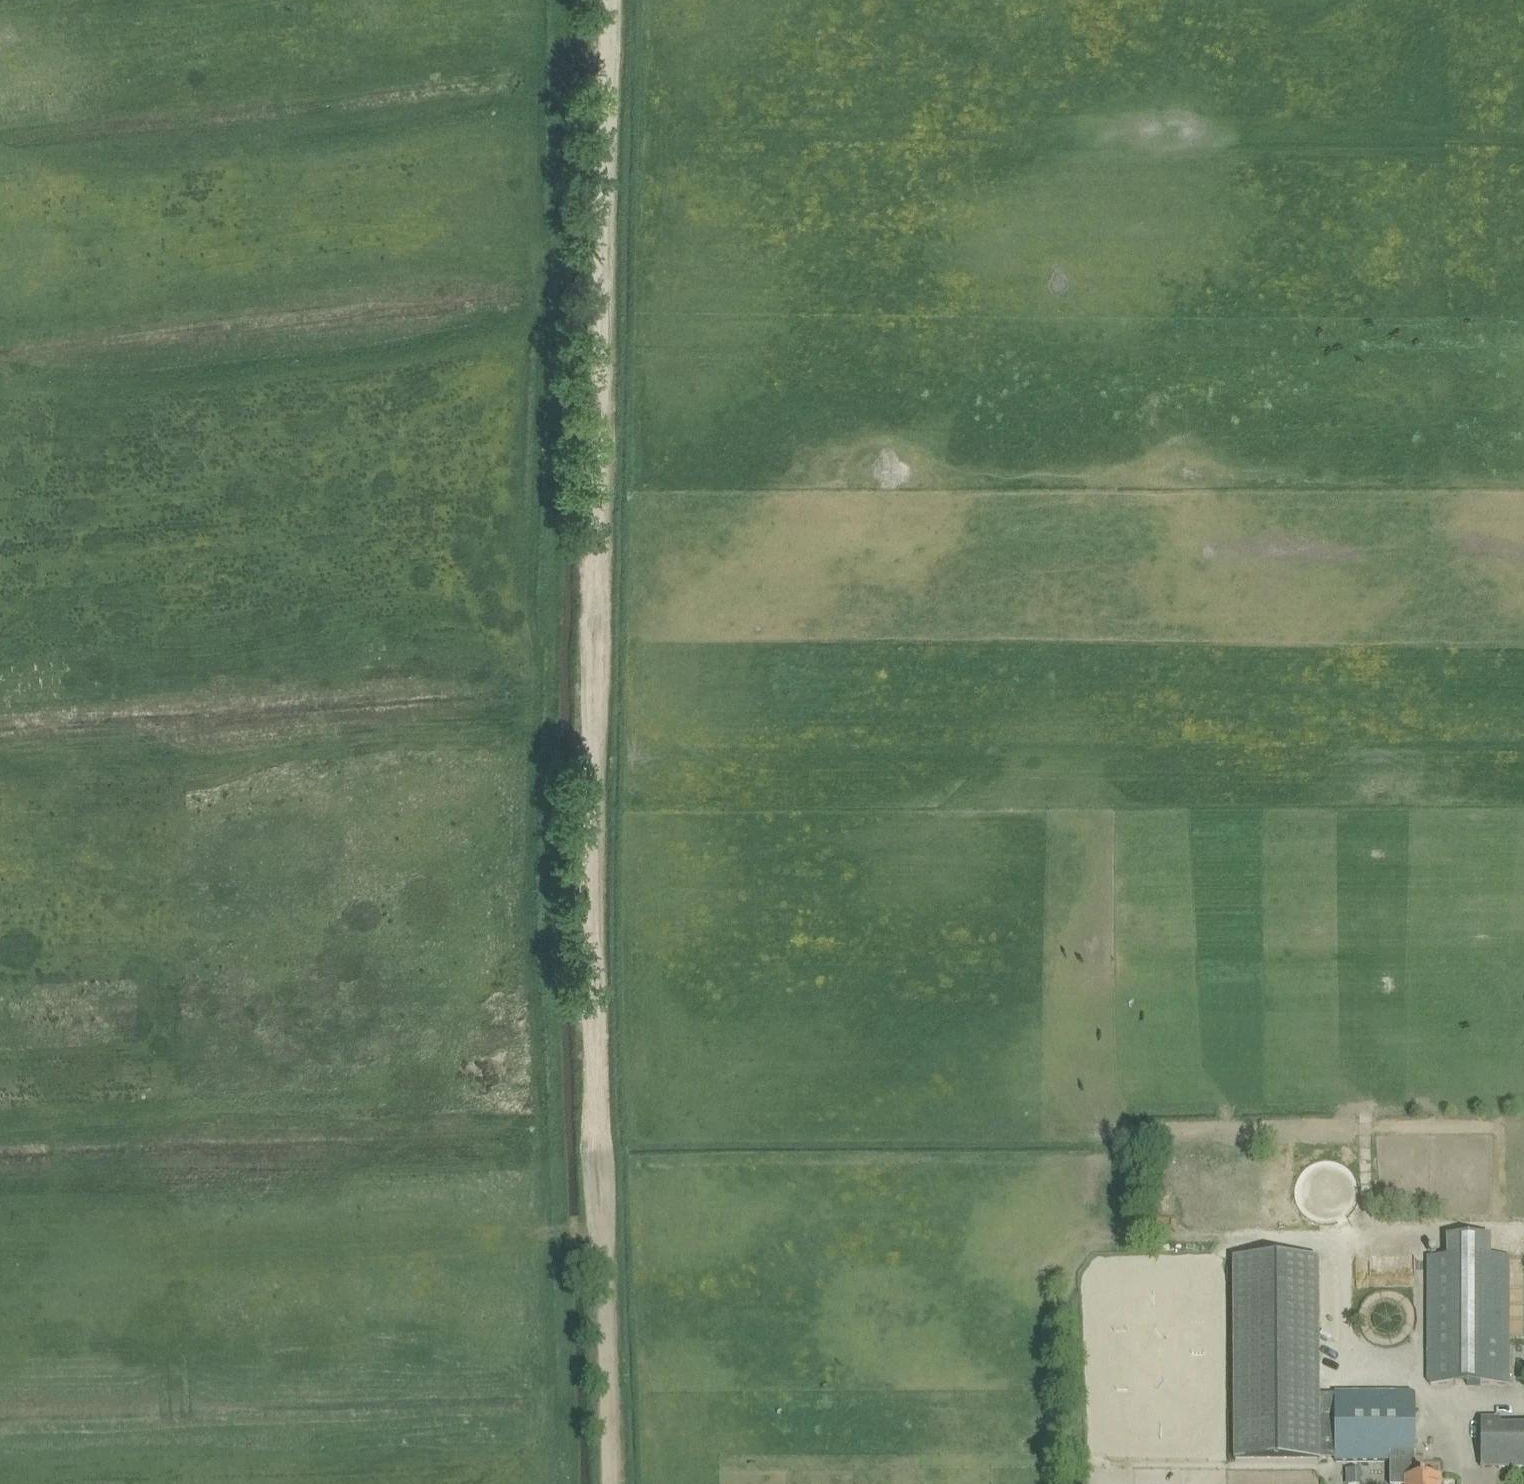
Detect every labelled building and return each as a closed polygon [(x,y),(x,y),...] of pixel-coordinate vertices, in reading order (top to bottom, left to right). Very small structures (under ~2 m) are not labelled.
[(1509,1384),(1509,1258),(1491,1258),(1491,1236),(1447,1236),(1446,1258),(1427,1258),(1427,1384),(1509,1384)] [(1235,1258),(1236,1461),(1284,1461),(1284,1459),(1300,1459),(1300,1461),(1392,1461),(1392,1483),(1406,1483),(1406,1476),(1415,1476),(1415,1392),(1320,1393),(1319,1257),(1235,1258)] [(1500,1425),(1500,1418),(1481,1418),(1481,1467),(1523,1467),(1523,1425),(1500,1425)] [(1346,1468),(1346,1483),(1361,1483),(1361,1468),(1346,1468)]
